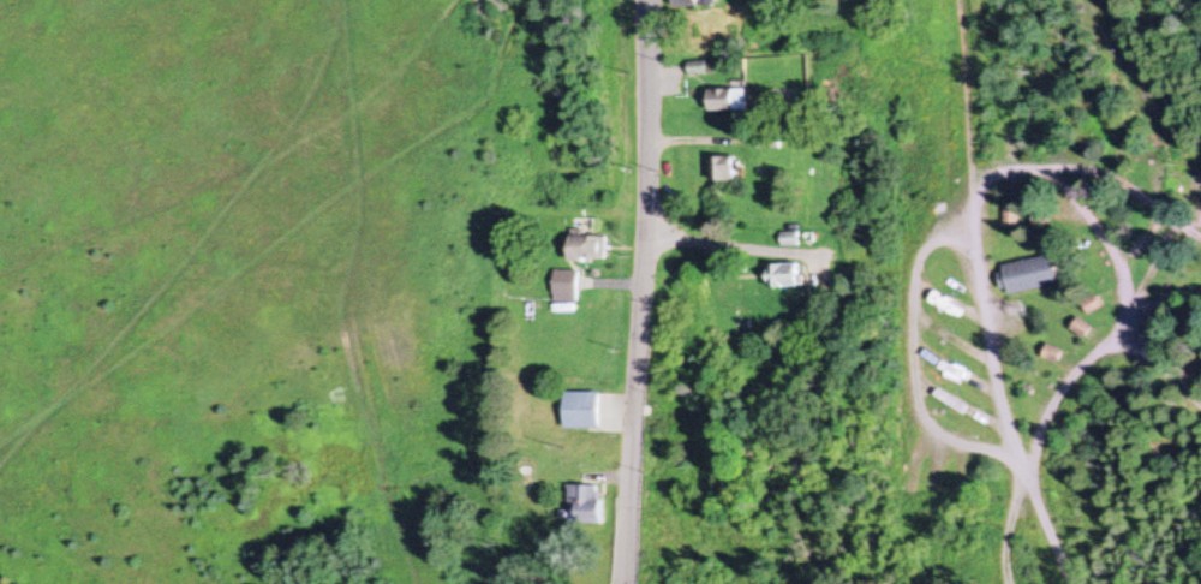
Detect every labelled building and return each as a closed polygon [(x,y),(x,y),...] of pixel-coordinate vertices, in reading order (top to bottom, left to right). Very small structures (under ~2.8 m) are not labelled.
[(710,113),(749,113),(749,91),(710,91),(710,113)] [(712,159),(713,183),(738,183),(738,158),(712,159)] [(605,263),(605,237),(569,237),(569,263),(605,263)] [(1062,287),(1058,258),(1002,267),(1007,296),(1062,287)] [(806,266),(771,266),(771,290),(806,290),(806,266)] [(553,296),(579,296),(579,272),(553,272),(553,296)] [(602,394),(566,394),(566,430),(602,430),(602,394)] [(573,525),(602,525),(602,487),(573,487),(573,525)]
